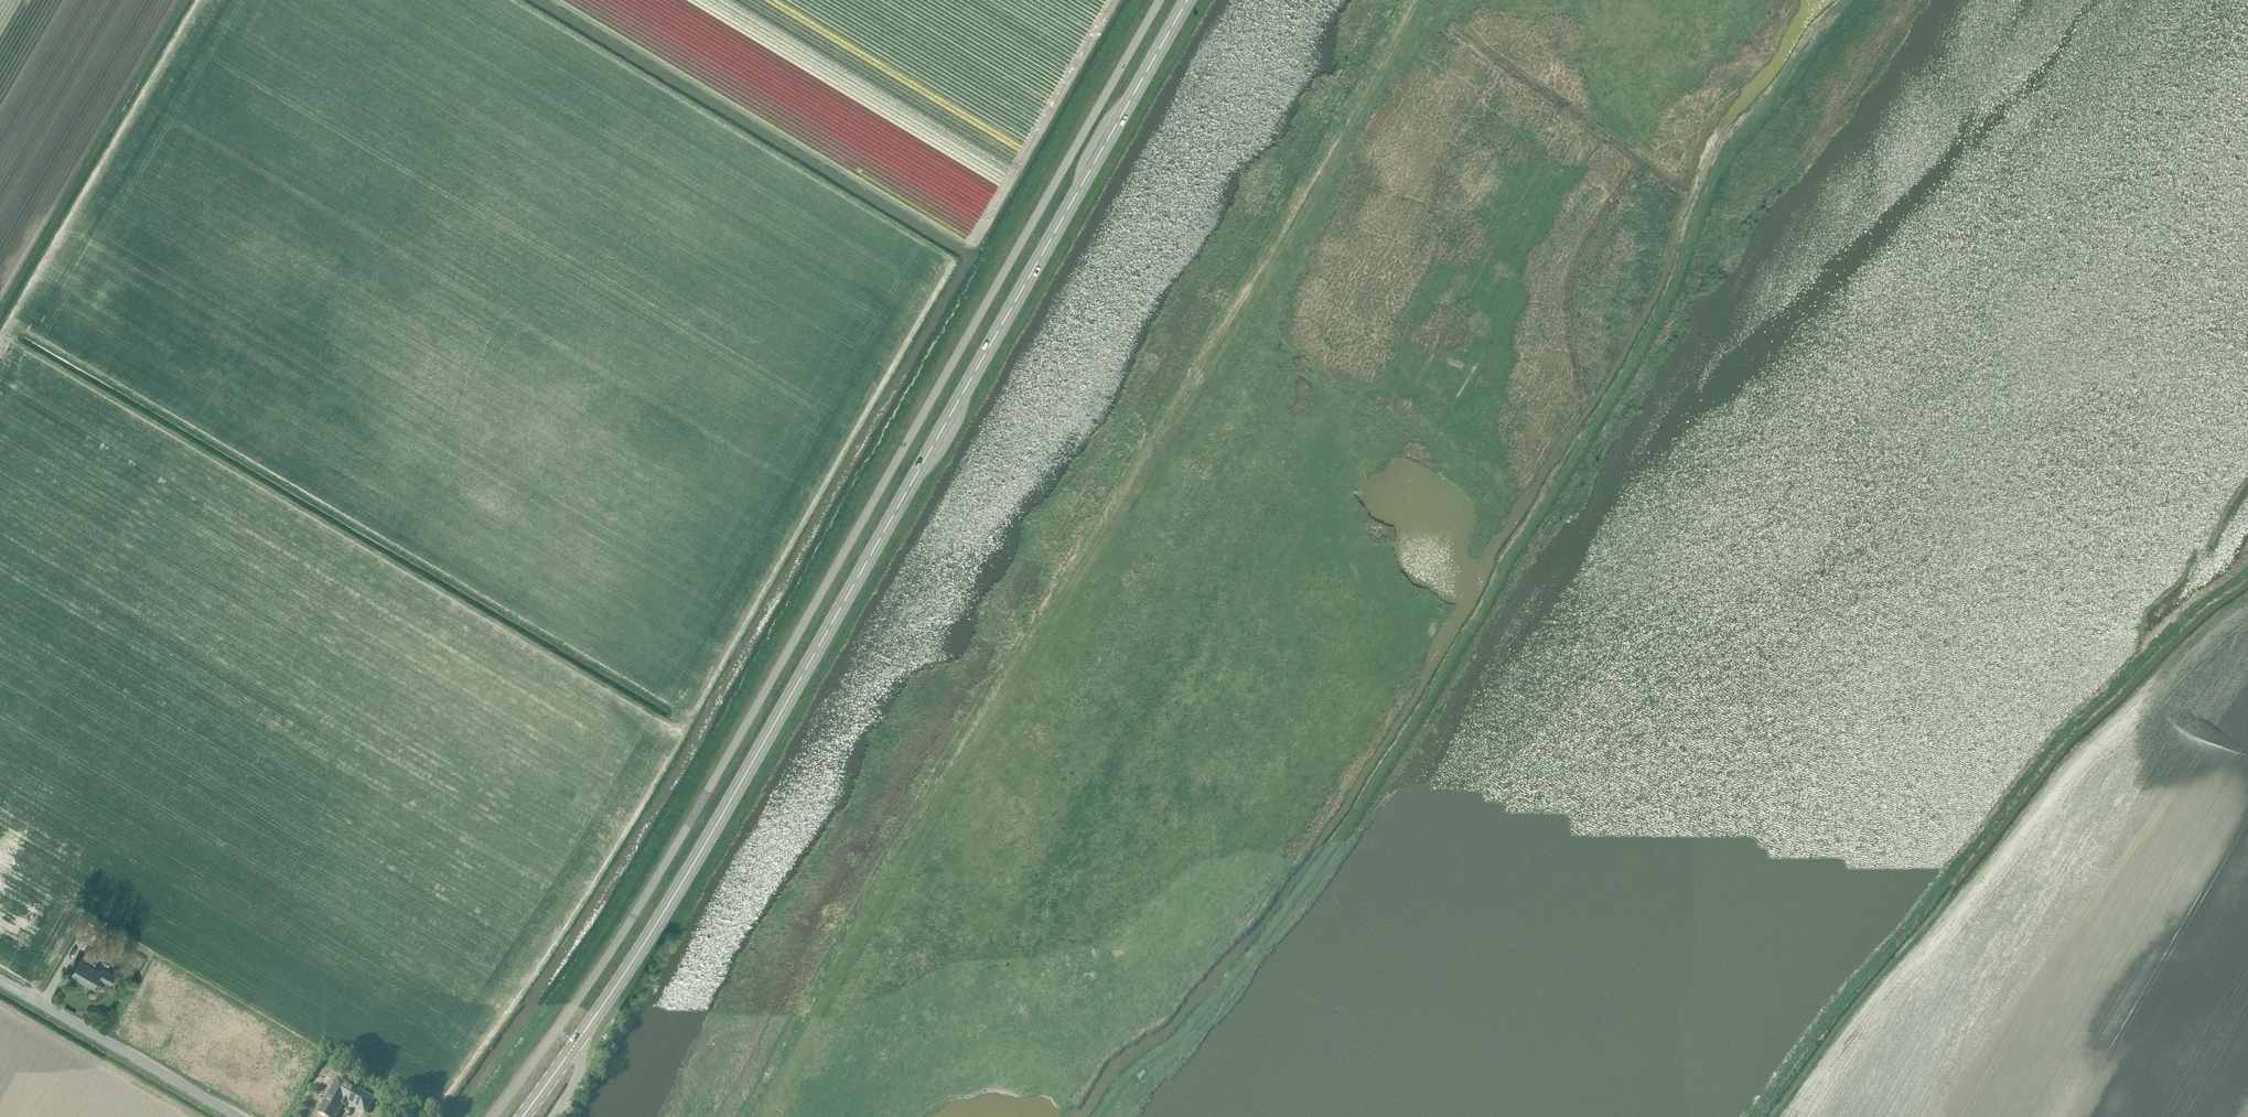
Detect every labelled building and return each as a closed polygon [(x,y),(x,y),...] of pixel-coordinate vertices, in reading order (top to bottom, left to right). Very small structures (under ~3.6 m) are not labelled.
[(86,943),(94,929),(86,924),(78,938),(86,943)] [(100,976),(112,984),(117,975),(104,967),(103,969),(95,965),(100,958),(96,956),(97,954),(95,952),(93,954),(87,951),(83,958),(73,974),(94,987),(100,976)] [(374,1099),(339,1078),(318,1114),(324,1116),(336,1116),(342,1106),(348,1110),(350,1106),(365,1115),(374,1099)] [(387,1112),(396,1116),(401,1108),(392,1103),(387,1112)]
